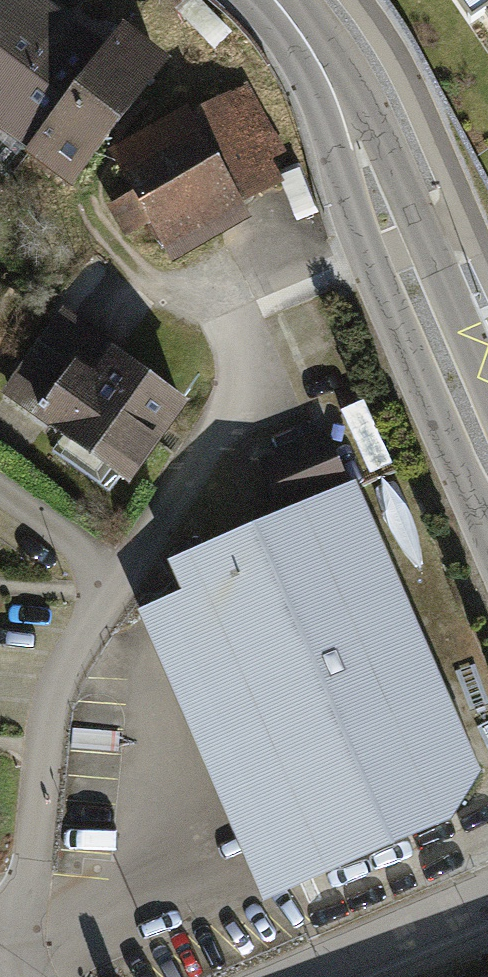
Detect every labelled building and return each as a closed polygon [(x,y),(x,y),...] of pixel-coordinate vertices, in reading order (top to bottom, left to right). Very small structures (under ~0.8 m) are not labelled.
[(42,0),(0,0),(0,123),(77,180),(166,62),(128,33),(113,53),(42,0)] [(465,22),(482,10),(487,19),(487,0),(450,0),(465,22)] [(283,153),(248,89),(127,154),(173,241),(238,206),(226,184),(283,153)] [(196,407),(64,315),(2,402),(134,495),(196,407)] [(370,400),(344,411),(370,475),(396,465),(370,400)] [(327,433),(259,461),(280,509),(347,481),(327,433)] [(487,776),(358,487),(165,564),(179,596),(136,611),(265,912),(455,831),(487,776)]
